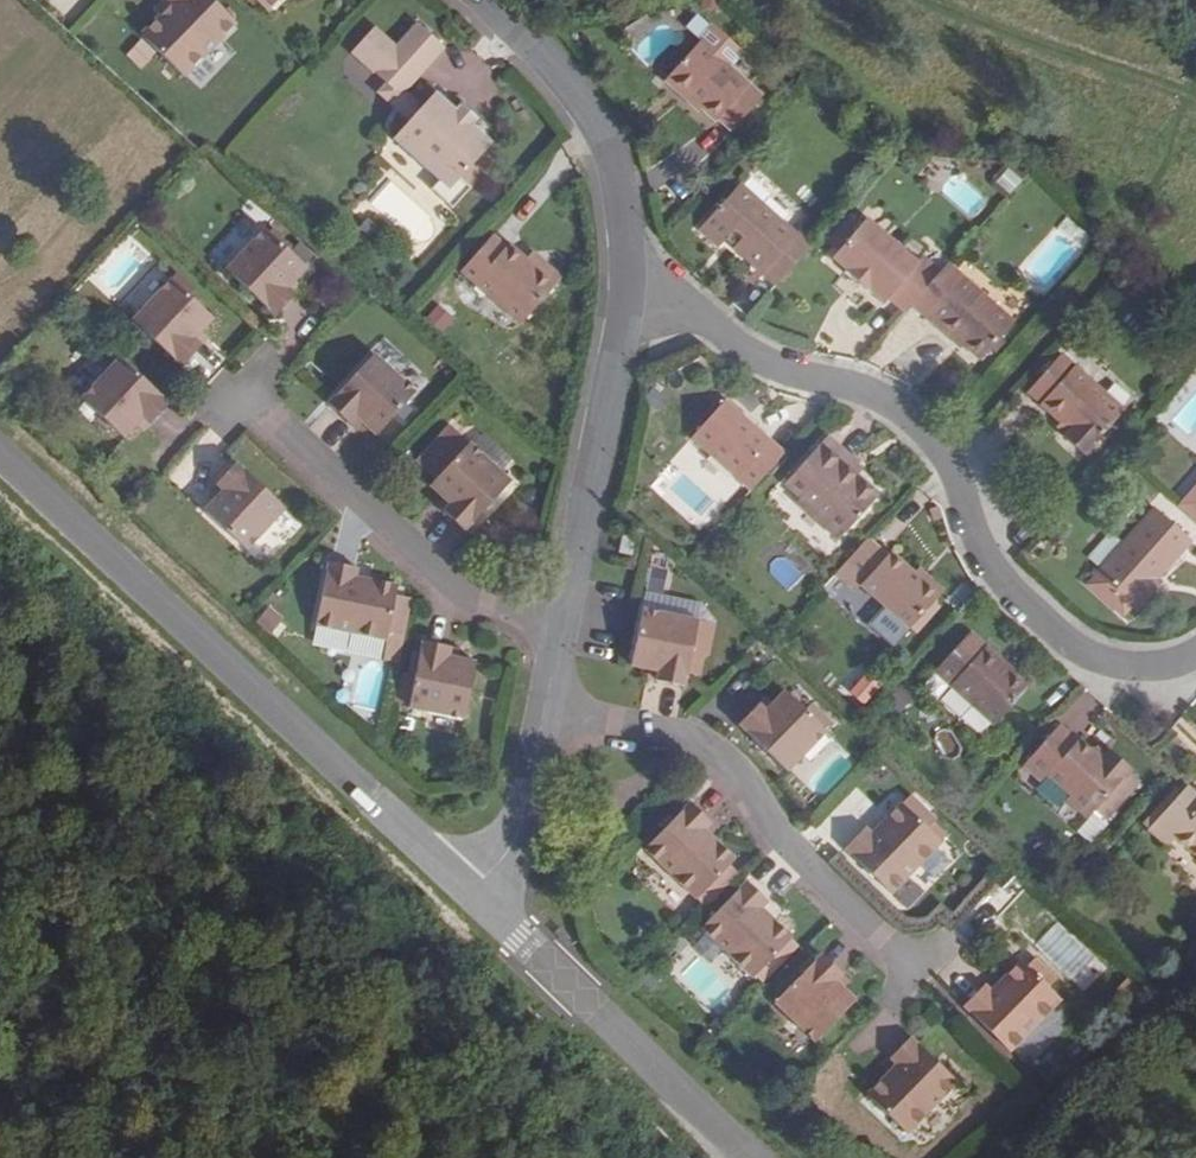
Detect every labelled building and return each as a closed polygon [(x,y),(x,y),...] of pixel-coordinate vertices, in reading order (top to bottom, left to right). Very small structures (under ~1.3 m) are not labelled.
[(175,5),(161,20),(143,40),(184,78),(236,25),(210,0),(169,0),(175,5)] [(155,14),(161,20),(175,5),(169,0),(167,0),(155,14)] [(267,11),(278,0),(255,0),(267,11)] [(371,30),(350,53),(382,83),(389,88),(410,64),(418,72),(441,47),(415,23),(393,48),(371,30)] [(761,104),(748,92),(699,49),(664,87),(686,108),(690,104),(715,127),(718,125),(731,137),(761,104)] [(420,106),(402,91),(418,72),(410,64),(389,88),(382,83),(374,92),(407,122),(420,106)] [(392,139),(396,143),(438,97),(433,93),(420,106),(407,122),(392,139)] [(468,187),(458,179),(490,143),(438,97),(396,143),(436,180),(427,189),(448,209),(468,187)] [(725,243),(777,289),(813,249),(798,238),(796,240),(737,189),(698,234),(718,251),(725,243)] [(890,301),(903,313),(941,272),(925,260),(920,266),(867,219),(832,258),(847,272),(845,275),(866,294),(869,291),(886,305),(890,301)] [(294,252),(299,246),(277,227),(272,232),(294,252)] [(272,232),(269,229),(231,269),(280,315),(300,293),(293,287),(311,268),(272,232)] [(507,249),(492,237),(461,274),(521,326),(560,282),(541,265),(535,270),(509,247),(507,249)] [(317,256),(303,243),(299,246),(294,252),(308,265),(317,256)] [(977,366),(1011,328),(958,281),(944,269),(907,309),(921,323),(950,349),(954,345),(977,366)] [(214,318),(172,279),(133,321),(184,368),(203,346),(196,339),(214,318)] [(444,332),(456,317),(437,303),(425,318),(444,332)] [(417,393),(375,355),(329,405),(349,425),(357,416),(377,435),(417,393)] [(150,424),(171,403),(121,358),(83,399),(125,438),(143,419),(150,424)] [(1062,442),(1081,459),(1120,414),(1058,359),(1026,396),(1067,435),(1062,442)] [(724,403),(691,439),(749,491),(781,455),(724,403)] [(445,512),(466,532),(513,482),(502,473),(459,434),(425,471),(438,482),(432,487),(451,506),(445,512)] [(474,447),(502,473),(513,461),(485,435),(474,447)] [(850,460),(826,438),(785,483),(801,498),(796,503),(838,539),(876,496),(845,467),(850,460)] [(253,559),(291,518),(241,472),(222,493),(229,500),(211,520),(253,559)] [(1191,542),(1154,510),(1097,575),(1138,612),(1154,594),(1150,590),(1191,542)] [(626,553),(630,536),(617,533),(613,550),(626,553)] [(885,557),(865,539),(842,565),(862,584),(858,587),(907,631),(941,592),(927,580),(922,585),(888,553),(885,557)] [(360,569),(331,563),(318,625),(388,640),(389,636),(403,639),(411,599),(398,597),(400,587),(374,581),(373,585),(358,581),(360,569)] [(1131,607),(1097,575),(1087,585),(1122,617),(1131,607)] [(649,601),(646,616),(699,626),(686,608),(649,601)] [(254,623),(271,635),(284,617),(267,605),(254,623)] [(699,626),(646,616),(635,671),(661,677),(660,687),(687,692),(690,679),(696,646),(709,649),(713,628),(699,626)] [(1042,701),(967,635),(932,673),(992,725),(1008,740),(1042,701)] [(411,705),(466,717),(477,660),(452,655),(453,646),(425,640),(417,680),(403,677),(399,699),(412,702),(411,705)] [(696,646),(690,679),(702,681),(709,649),(696,646)] [(848,693),(865,705),(881,682),(864,670),(848,693)] [(765,710),(758,703),(739,723),(786,770),(832,724),(822,715),(816,721),(803,709),(784,691),(765,710)] [(803,709),(816,721),(822,715),(809,703),(803,709)] [(1068,796),(1064,801),(1085,820),(1127,772),(1129,770),(1108,752),(1100,761),(1077,741),(1075,744),(1057,728),(1023,768),(1041,784),(1046,776),(1068,796)] [(1136,779),(1127,772),(1085,820),(1073,833),(1087,846),(1104,826),(1099,821),(1136,779)] [(1173,837),(1195,858),(1195,800),(1183,788),(1146,830),(1165,846),(1173,837)] [(854,822),(834,844),(879,888),(930,837),(917,823),(925,814),(901,790),(891,799),(871,818),(875,821),(864,832),(854,822)] [(707,824),(686,803),(641,848),(691,899),(724,867),(731,861),(712,841),(708,845),(697,834),(707,824)] [(733,875),(724,867),(691,899),(699,907),(733,875)] [(761,906),(740,885),(695,930),(745,981),(784,943),(766,923),(762,928),(751,916),(761,906)] [(836,971),(815,951),(768,999),(809,1038),(848,998),(829,978),(836,971)] [(990,995),(980,985),(960,1006),(1006,1052),(1057,1001),(1018,962),(999,981),(1002,983),(990,995)] [(862,1092),(900,1131),(952,1082),(906,1036),(885,1056),(895,1066),(883,1078),(880,1074),(862,1092)]
